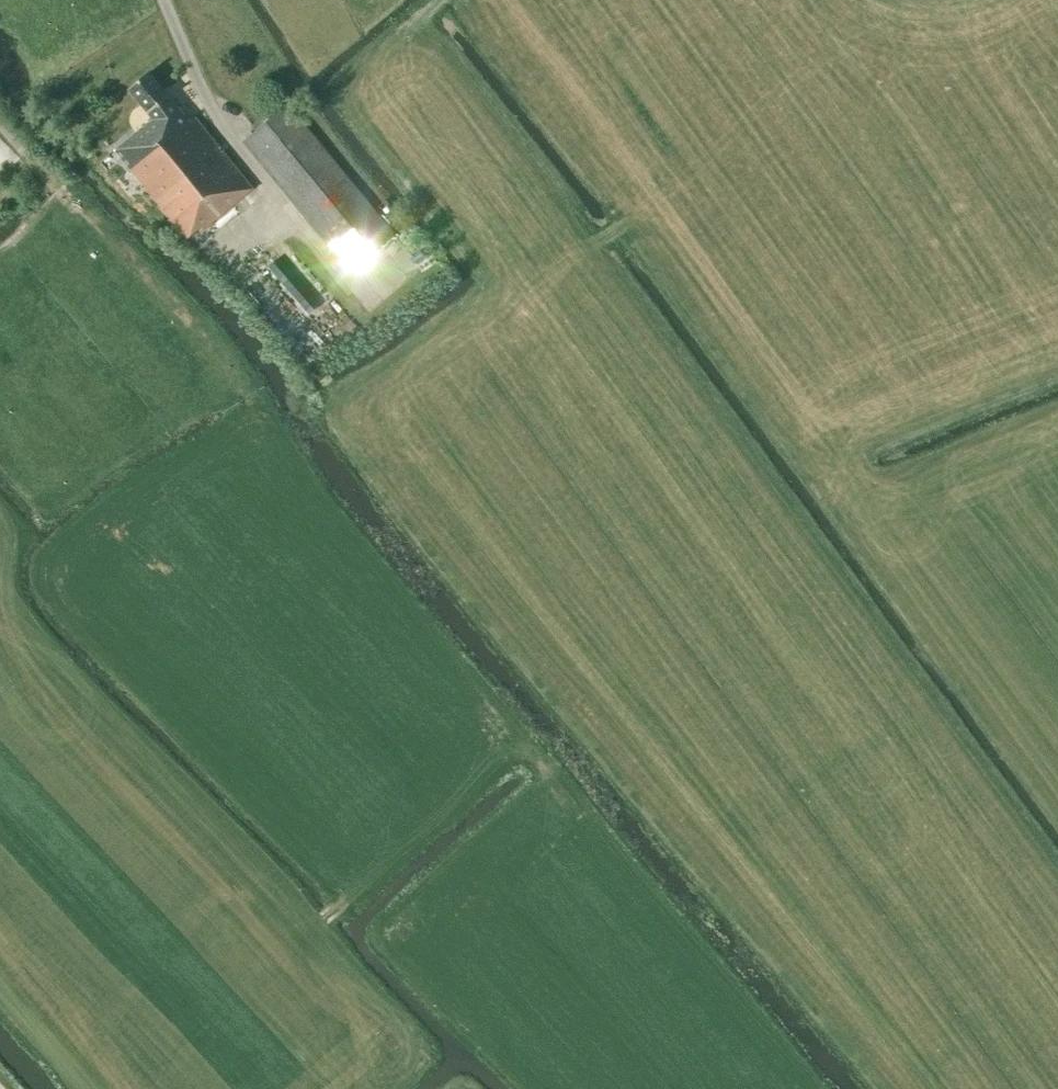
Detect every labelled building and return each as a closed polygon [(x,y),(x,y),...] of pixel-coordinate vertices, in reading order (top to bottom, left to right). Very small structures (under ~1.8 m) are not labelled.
[(189,122),(149,73),(128,90),(153,120),(115,151),(187,239),(201,228),(203,230),(255,189),(196,117),(189,122)] [(351,270),(394,235),(288,106),(245,141),(351,270)]
